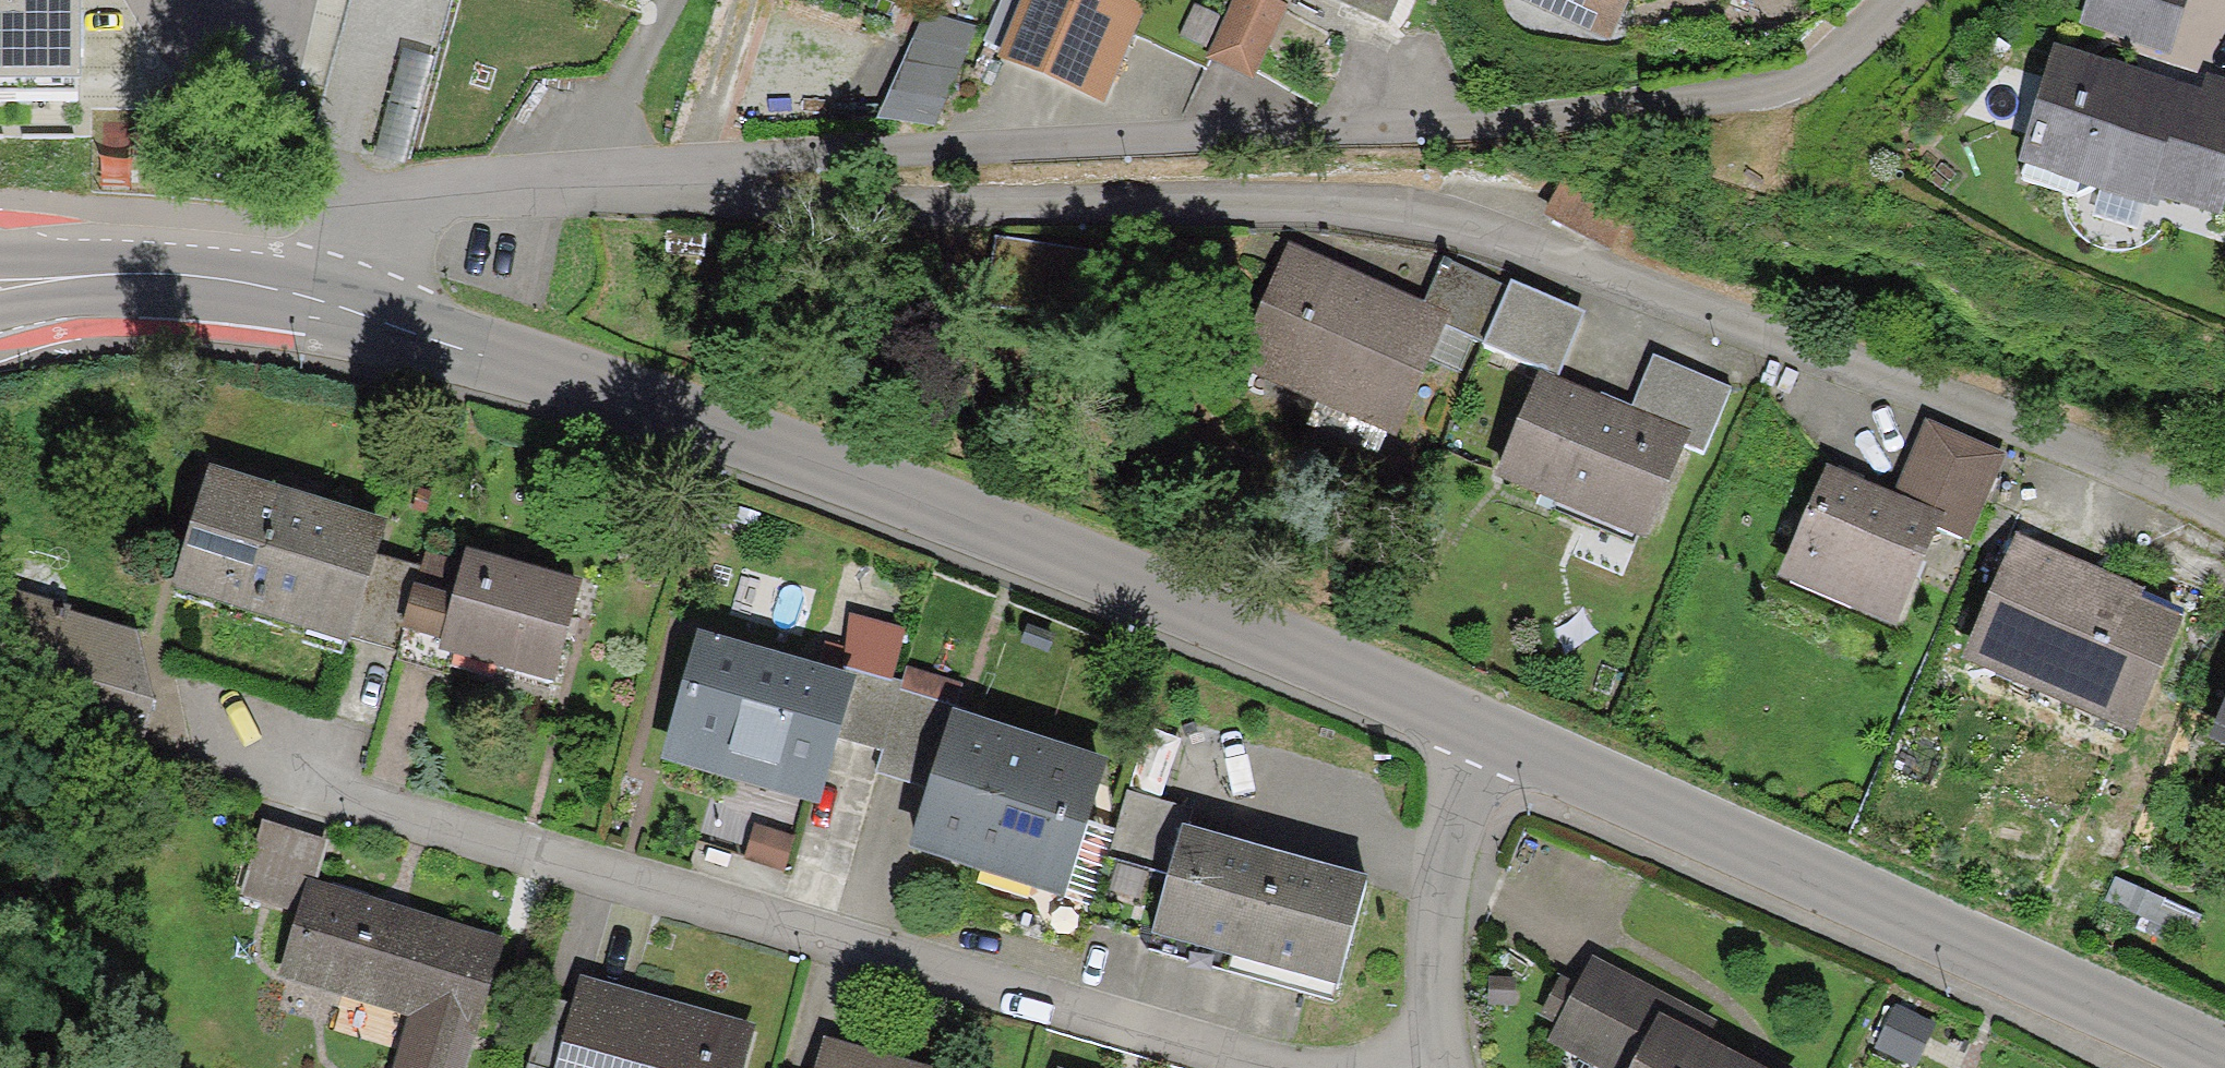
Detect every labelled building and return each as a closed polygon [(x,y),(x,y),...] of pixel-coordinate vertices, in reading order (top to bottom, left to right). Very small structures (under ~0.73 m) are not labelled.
[(76,86),(74,0),(0,0),(0,88),(76,86)] [(1112,0),(1030,0),(1008,54),(1099,90),(1132,8),(1112,0)] [(1243,90),(1276,15),(1249,3),(1242,0),(1225,0),(1195,69),(1243,90)] [(1372,45),(1392,0),(1251,0),(1249,3),(1276,15),(1334,40),(1338,30),(1372,45)] [(1597,52),(1620,0),(1477,0),(1597,52)] [(1786,12),(1791,0),(1758,0),(1786,12)] [(2063,39),(2155,67),(2175,0),(2075,0),(2063,39)] [(946,141),(975,28),(922,15),(893,128),(946,141)] [(2224,175),(2224,86),(2197,78),(2190,100),(2047,60),(2013,178),(2209,233),(2224,175)] [(1553,184),(1534,228),(1598,256),(1618,213),(1553,184)] [(1414,309),(1282,255),(1224,388),(1389,450),(1439,379),(1421,371),(1438,319),(1414,309)] [(1435,264),(1414,309),(1438,319),(1421,371),(1439,379),(1448,382),(1462,352),(1471,355),(1499,289),(1435,264)] [(1545,392),(1575,320),(1499,289),(1471,355),(1469,360),(1529,385),(1545,392)] [(1720,399),(1642,367),(1620,419),(1683,445),(1676,461),(1692,467),(1720,399)] [(1529,385),(1482,498),(1635,561),(1676,461),(1683,445),(1620,419),(1588,406),(1587,409),(1545,392),(1529,385)] [(1909,426),(1876,507),(1928,529),(1922,544),(1954,557),(1994,461),(1909,426)] [(1810,480),(1761,597),(1880,646),(1922,544),(1928,529),(1876,507),(1810,480)] [(381,535),(213,482),(180,589),(348,641),(353,627),(372,565),(381,535)] [(2165,635),(2199,649),(2224,585),(2224,570),(2155,541),(2130,600),(2173,617),(2165,635)] [(2173,617),(2130,600),(2000,547),(1945,681),(2117,751),(2165,635),(2173,617)] [(577,590),(466,561),(454,607),(442,651),(553,681),(577,590)] [(372,565),(353,627),(402,642),(415,596),(420,579),(372,565)] [(70,740),(132,761),(144,721),(113,712),(133,640),(66,621),(68,614),(0,593),(0,641),(70,740)] [(442,651),(454,607),(415,596),(402,642),(397,662),(436,673),(442,651)] [(864,785),(922,802),(945,732),(956,689),(887,669),(898,636),(845,624),(833,689),(819,747),(870,762),(864,785)] [(833,689),(676,651),(644,784),(801,822),(819,747),(833,689)] [(2224,768),(2224,695),(2198,756),(2224,768)] [(1098,781),(945,732),(922,802),(899,873),(1052,923),(1058,905),(1083,827),(1098,781)] [(1184,834),(1189,818),(1126,800),(1115,835),(1092,914),(1090,923),(1154,940),(1184,834)] [(295,865),(304,868),(313,835),(248,816),(225,894),(281,910),(295,865)] [(743,862),(785,873),(795,839),(753,827),(743,862)] [(1058,905),(1092,914),(1115,835),(1083,827),(1058,905)] [(1367,885),(1184,834),(1154,940),(1337,991),(1367,885)] [(295,865),(281,910),(262,968),(396,1012),(378,1067),(451,1067),(496,930),(304,868),(295,865)] [(1704,1030),(1709,1020),(1584,956),(1542,1038),(1600,1067),(1779,1067),(1704,1030)] [(570,977),(544,1067),(730,1067),(742,1025),(570,977)] [(1490,1006),(1515,1006),(1516,981),(1490,981),(1490,1006)] [(813,1033),(803,1067),(935,1067),(813,1033)]
